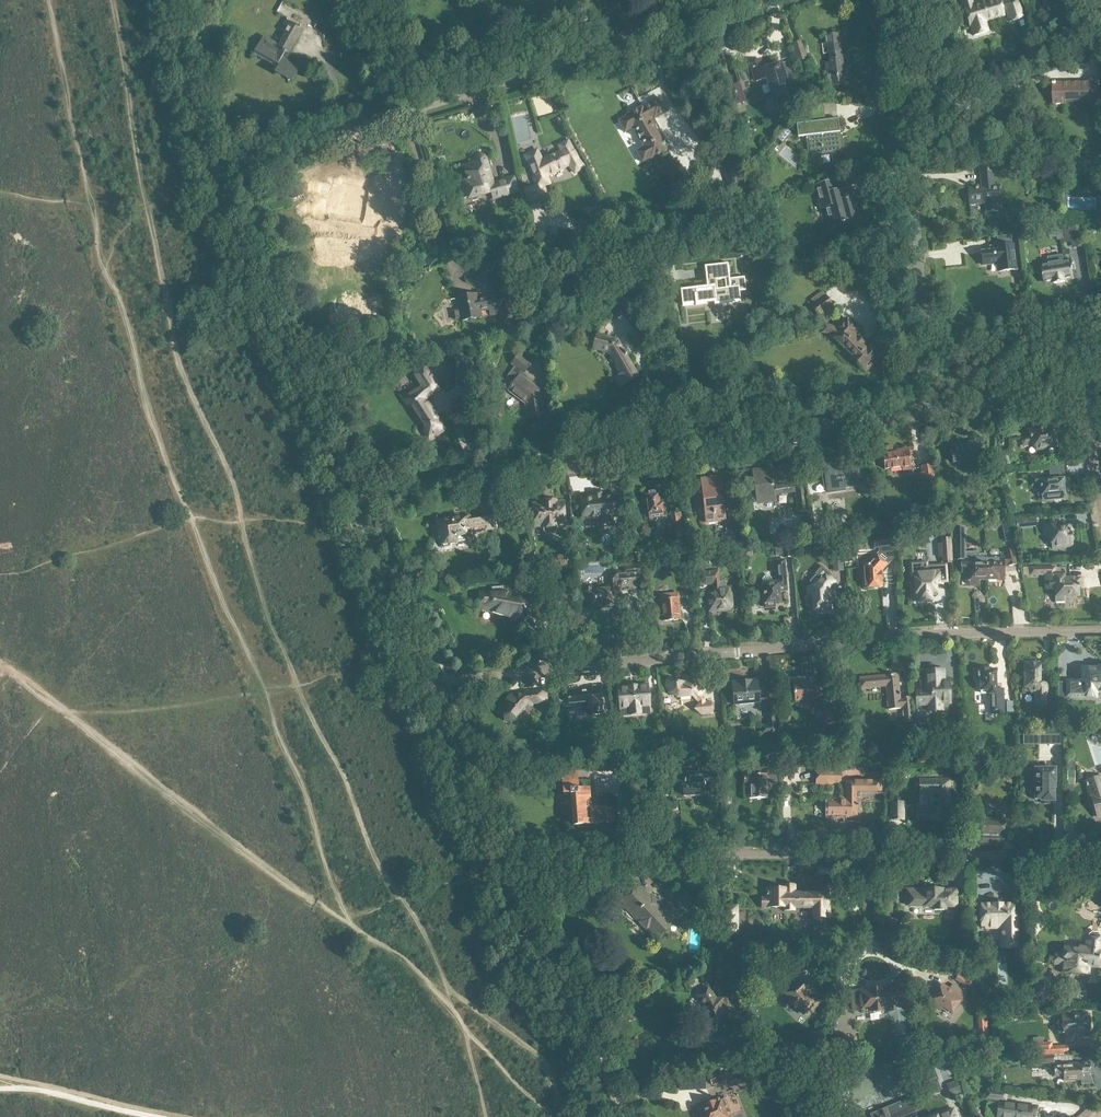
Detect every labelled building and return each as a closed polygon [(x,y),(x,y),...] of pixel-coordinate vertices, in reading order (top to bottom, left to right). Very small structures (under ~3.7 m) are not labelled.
[(971,0),(961,0),(964,9),(965,9),(970,25),(971,25),(974,36),(988,31),(985,21),(1004,15),(1000,0),(990,0),(973,6),(971,0)] [(1023,17),(1018,1),(1005,6),(1010,21),(1023,17)] [(1025,20),(1018,22),(1019,28),(1027,25),(1025,20)] [(274,71),(291,80),(303,60),(289,52),(302,30),(284,21),(279,30),(284,33),(277,45),(263,37),(253,55),(276,68),(274,71)] [(827,71),(828,86),(845,85),(840,35),(825,36),(826,45),(829,45),(831,71),(827,71)] [(807,59),(801,40),(791,43),(797,62),(807,59)] [(760,60),(750,63),(754,77),(755,77),(757,82),(769,78),(778,108),(792,104),(786,83),(781,64),(763,69),(760,60)] [(1089,84),(1053,85),(1053,105),(1066,105),(1066,102),(1098,101),(1098,80),(1089,81),(1089,84)] [(746,102),(740,83),(726,87),(732,106),(746,102)] [(618,121),(624,132),(632,128),(643,147),(635,152),(641,163),(649,158),(649,159),(666,150),(649,119),(665,110),(659,98),(642,108),(641,106),(624,116),(625,117),(618,121)] [(814,119),(815,121),(796,123),(798,137),(806,136),(808,158),(844,154),(842,131),(840,132),(838,119),(823,120),(823,118),(825,118),(824,104),(810,106),(812,119),(814,119)] [(783,143),(787,138),(782,134),(778,139),(783,143)] [(550,185),(548,176),(568,166),(574,173),(582,167),(577,159),(568,141),(558,146),(560,151),(541,161),(536,150),(524,157),(530,168),(535,186),(523,189),(527,204),(545,198),(541,188),(550,185)] [(493,201),(520,192),(515,176),(495,182),(488,159),(487,156),(484,154),(481,154),(479,154),(476,155),(474,157),(473,160),(473,162),(462,165),(466,180),(462,181),(457,183),(462,200),(467,199),(468,201),(470,200),(472,202),(477,200),(479,198),(491,194),(493,201)] [(1005,171),(1004,161),(996,162),(997,172),(1005,171)] [(985,202),(986,213),(998,212),(997,201),(1001,201),(999,186),(994,187),(992,162),(979,163),(982,188),(968,190),(970,204),(985,202)] [(723,169),(727,182),(743,178),(739,164),(723,169)] [(830,181),(814,185),(818,200),(821,209),(824,208),(829,227),(830,230),(853,224),(852,218),(861,216),(853,189),(845,190),(845,188),(837,190),(834,180),(830,181)] [(356,219),(369,221),(371,221),(372,215),(380,217),(382,202),(370,200),(372,191),(359,190),(359,187),(354,187),(354,188),(349,188),(349,186),(344,185),(344,188),(334,186),(333,193),(330,193),(328,209),(357,213),(356,219)] [(293,199),(303,195),(300,186),(289,190),(293,199)] [(1049,212),(1038,214),(1039,220),(1049,219),(1049,212)] [(1016,234),(1003,236),(1004,242),(1017,241),(1016,234)] [(990,251),(981,252),(983,265),(997,263),(998,272),(1007,271),(1017,270),(1014,244),(1012,245),(1003,246),(990,247),(990,251)] [(439,257),(433,252),(424,262),(430,268),(439,257)] [(1071,261),(1064,262),(1063,255),(1048,257),(1049,265),(1042,266),(1045,283),(1054,281),(1054,284),(1065,282),(1065,280),(1074,278),(1071,261)] [(711,287),(681,290),(683,304),(715,301),(715,303),(741,300),(740,290),(746,290),(744,278),(730,279),(728,263),(705,266),(707,281),(710,281),(711,287)] [(477,294),(455,298),(459,322),(481,318),(480,311),(489,309),(490,316),(502,314),(505,326),(515,324),(506,270),(492,272),(497,295),(486,297),(487,299),(478,301),(477,294)] [(623,310),(625,316),(635,313),(630,297),(625,299),(623,291),(612,294),(618,313),(623,310)] [(834,306),(822,291),(811,300),(813,303),(811,305),(820,316),(834,306)] [(829,334),(832,336),(844,348),(846,346),(854,354),(851,357),(863,370),(880,355),(870,345),(866,348),(853,334),(857,330),(845,318),(835,328),(826,325),(825,326),(822,325),(821,332),(825,333),(829,334)] [(597,334),(593,349),(609,353),(616,365),(615,368),(618,374),(613,379),(619,389),(625,386),(638,378),(637,376),(616,339),(597,334)] [(479,338),(468,342),(470,348),(473,347),(474,351),(475,350),(478,366),(483,365),(479,338)] [(406,355),(399,342),(390,348),(398,361),(406,355)] [(451,380),(466,377),(461,353),(446,356),(451,380)] [(514,383),(508,391),(526,405),(528,418),(543,416),(539,391),(520,376),(522,373),(523,374),(532,363),(520,353),(511,364),(515,367),(507,378),(514,383)] [(423,391),(405,402),(429,439),(445,428),(425,398),(439,389),(425,367),(413,375),(423,391)] [(1020,438),(1021,445),(1034,443),(1035,449),(1046,448),(1046,446),(1055,445),(1053,433),(1052,433),(1051,427),(1026,431),(1027,437),(1020,438)] [(978,460),(976,447),(982,446),(981,438),(974,439),(975,442),(950,445),(952,464),(978,460)] [(892,446),(881,447),(885,470),(902,467),(903,471),(911,469),(909,454),(914,454),(913,447),(893,451),(892,446)] [(1007,450),(1000,452),(1003,466),(1011,464),(1007,450)] [(990,465),(998,463),(996,453),(988,454),(990,465)] [(805,485),(806,497),(817,495),(816,491),(827,490),(828,493),(844,491),(844,488),(860,485),(858,471),(837,474),(835,459),(823,461),(825,474),(826,482),(822,482),(805,485)] [(932,464),(921,466),(922,472),(917,473),(919,482),(923,482),(923,484),(935,482),(932,464)] [(754,492),(756,491),(758,503),(777,500),(776,495),(794,492),(790,471),(773,474),(772,468),(753,472),(755,483),(753,483),(751,485),(752,491),(754,492)] [(1040,487),(1041,499),(1064,497),(1062,479),(1043,481),(1042,474),(1030,476),(1031,487),(1040,487)] [(706,521),(725,519),(720,476),(701,478),(702,490),(697,491),(698,501),(703,500),(706,521)] [(808,512),(806,497),(805,485),(805,484),(795,485),(798,513),(808,512)] [(644,492),(648,518),(664,516),(663,503),(661,504),(660,500),(658,500),(657,490),(644,492)] [(592,498),(581,499),(583,521),(585,520),(586,529),(602,527),(602,525),(616,524),(615,517),(616,517),(613,495),(604,496),(604,493),(591,494),(592,498)] [(540,506),(532,506),(533,527),(541,527),(541,530),(544,529),(544,532),(547,535),(555,535),(558,531),(557,528),(560,528),(560,525),(566,525),(564,503),(558,504),(558,500),(540,501),(540,506)] [(686,536),(683,512),(672,514),(673,522),(675,522),(677,538),(686,536)] [(440,545),(442,545),(444,548),(450,547),(451,543),(465,541),(464,537),(472,536),(471,532),(496,528),(494,515),(463,519),(463,518),(462,518),(462,517),(461,518),(436,522),(440,545)] [(727,534),(723,535),(725,551),(731,550),(739,549),(740,549),(745,548),(744,535),(738,535),(737,520),(726,521),(727,534)] [(1056,528),(1055,521),(1042,522),(1043,534),(1050,533),(1051,548),(1061,547),(1061,545),(1072,544),(1070,531),(1068,531),(1067,527),(1056,528)] [(810,536),(808,523),(797,524),(799,537),(810,536)] [(626,524),(616,525),(619,548),(628,547),(626,524)] [(955,560),(960,560),(961,573),(969,573),(969,585),(979,585),(979,581),(986,581),(986,560),(986,555),(978,555),(978,553),(965,553),(964,527),(955,527),(955,560)] [(866,566),(862,567),(863,577),(864,587),(864,588),(882,587),(880,571),(887,563),(888,565),(891,562),(895,561),(893,533),(873,535),(874,548),(879,548),(879,551),(876,555),(866,566)] [(953,561),(951,538),(940,538),(941,543),(938,544),(939,558),(941,558),(942,562),(943,562),(943,564),(952,563),(952,561),(953,561)] [(790,543),(783,543),(784,558),(791,557),(790,543)] [(745,549),(741,550),(741,562),(748,562),(749,560),(751,559),(753,554),(751,549),(745,549)] [(986,560),(986,581),(1004,580),(1003,565),(1008,565),(1008,567),(1016,565),(1014,552),(1005,553),(1006,557),(1003,557),(1003,559),(986,560)] [(842,555),(832,556),(834,572),(844,571),(842,555)] [(570,556),(551,557),(552,569),(571,568),(570,556)] [(786,591),(785,584),(786,584),(784,560),(775,561),(777,581),(772,581),(771,578),(769,576),(764,576),(763,579),(763,584),(758,585),(759,595),(764,594),(765,608),(775,607),(774,603),(779,602),(778,591),(786,591)] [(578,563),(571,564),(571,568),(572,579),(573,579),(581,579),(580,567),(579,567),(578,563)] [(590,585),(583,594),(586,597),(587,609),(615,606),(615,597),(618,596),(617,590),(622,590),(621,584),(617,585),(616,582),(619,579),(645,576),(644,563),(619,565),(618,565),(619,570),(615,570),(607,579),(608,586),(604,586),(604,589),(595,590),(590,585)] [(809,586),(807,586),(808,595),(812,594),(813,611),(820,611),(820,613),(831,612),(829,587),(834,581),(829,578),(831,575),(820,566),(813,574),(814,574),(808,581),(809,586)] [(916,601),(930,600),(929,592),(936,592),(935,585),(942,585),(941,575),(943,574),(942,566),(934,567),(934,569),(928,569),(928,573),(927,573),(926,566),(914,567),(914,574),(916,601)] [(1056,567),(1029,567),(1029,575),(1029,576),(1046,576),(1046,590),(1055,590),(1055,601),(1065,601),(1064,597),(1077,597),(1077,588),(1078,588),(1078,580),(1065,580),(1065,574),(1056,575),(1056,567)] [(707,596),(709,611),(731,609),(729,587),(721,588),(719,571),(695,573),(697,587),(713,585),(714,595),(707,596)] [(691,575),(682,576),(684,587),(692,586),(691,575)] [(492,592),(478,593),(479,609),(507,618),(513,623),(524,611),(529,615),(539,604),(550,602),(560,612),(567,605),(557,595),(531,596),(526,602),(523,605),(520,601),(513,601),(513,593),(505,594),(504,586),(492,587),(492,592)] [(675,593),(659,595),(662,621),(680,619),(678,599),(676,599),(675,593)] [(629,641),(620,642),(620,643),(621,653),(632,652),(631,648),(631,644),(631,641),(629,641)] [(1040,663),(1024,663),(1024,692),(1034,692),(1035,692),(1035,705),(1046,705),(1046,683),(1039,683),(1040,663)] [(1100,693),(1100,667),(1081,666),(1081,680),(1066,680),(1066,683),(1059,683),(1059,700),(1069,700),(1069,697),(1097,698),(1097,692),(1100,693)] [(975,669),(975,680),(978,680),(978,691),(988,690),(988,694),(990,694),(991,706),(991,715),(1004,714),(1004,706),(1004,699),(1004,689),(996,689),(996,669),(988,669),(986,667),(982,667),(980,669),(975,669)] [(943,711),(943,704),(949,703),(948,675),(939,676),(938,671),(924,671),(925,690),(915,691),(916,706),(926,705),(927,712),(943,711)] [(887,686),(889,709),(901,708),(898,675),(860,678),(861,689),(887,686)] [(676,683),(674,680),(673,679),(672,678),(671,678),(670,678),(668,679),(667,680),(666,681),(666,684),(665,684),(665,689),(676,698),(691,697),(699,704),(694,710),(701,716),(713,714),(710,702),(705,702),(705,698),(700,694),(703,691),(691,681),(676,683)] [(768,725),(761,726),(762,736),(778,734),(774,695),(757,697),(756,681),(732,683),(734,705),(766,702),(768,725)] [(817,705),(825,704),(827,725),(837,724),(834,697),(822,698),(821,682),(804,684),(804,681),(793,682),(795,702),(813,700),(813,702),(817,705)] [(651,708),(649,684),(617,687),(619,710),(628,709),(629,716),(642,715),(641,708),(651,708)] [(586,702),(588,716),(604,715),(603,699),(599,699),(597,685),(585,686),(586,689),(566,691),(568,704),(586,702)] [(524,707),(531,706),(531,704),(548,703),(546,690),(512,694),(499,710),(498,711),(498,712),(498,713),(499,714),(499,715),(500,716),(501,716),(502,716),(502,717),(503,716),(504,721),(513,721),(524,707)] [(902,699),(900,699),(900,701),(901,706),(901,708),(902,708),(903,711),(902,711),(903,717),(904,723),(913,722),(911,697),(902,698),(902,699)] [(614,730),(612,716),(602,717),(603,723),(601,723),(601,731),(614,730)] [(1064,732),(1064,720),(1054,720),(1055,732),(1064,732)] [(1023,735),(1023,745),(1040,745),(1039,735),(1023,735)] [(928,738),(918,739),(920,759),(930,758),(928,738)] [(665,751),(646,752),(646,762),(666,761),(665,751)] [(657,763),(648,763),(648,777),(657,777),(657,763)] [(672,763),(659,763),(660,774),(661,774),(661,779),(669,779),(669,774),(672,774),(672,769),(679,769),(678,763),(672,763)] [(683,789),(683,796),(705,796),(704,779),(715,779),(715,765),(704,766),(704,765),(698,765),(699,771),(678,772),(679,777),(673,777),(673,787),(681,787),(681,790),(683,789)] [(840,783),(840,767),(816,768),(816,786),(829,785),(834,783),(840,783)] [(575,768),(562,770),(564,795),(570,795),(572,825),(613,822),(611,806),(590,808),(589,789),(577,790),(575,768)] [(750,774),(743,774),(744,784),(748,784),(748,798),(769,798),(768,785),(777,785),(777,779),(777,771),(766,771),(766,774),(761,774),(761,768),(751,768),(750,774)] [(1056,782),(1056,768),(1034,768),(1034,770),(1027,770),(1027,791),(1034,790),(1034,800),(1041,800),(1041,802),(1044,802),(1044,805),(1052,805),(1052,802),(1055,802),(1054,782),(1056,782)] [(978,789),(977,769),(968,769),(968,789),(978,789)] [(1067,774),(1067,784),(1071,785),(1075,785),(1075,781),(1075,771),(1067,771),(1067,774)] [(1100,777),(1085,782),(1097,817),(1100,816),(1100,780),(1100,777)] [(930,794),(930,807),(916,807),(916,819),(932,819),(932,820),(949,821),(950,779),(936,779),(936,781),(920,781),(919,793),(930,794)] [(857,819),(857,816),(858,816),(860,814),(860,810),(858,808),(857,808),(858,792),(884,791),(884,780),(851,780),(851,783),(845,783),(846,798),(840,798),(840,803),(828,803),(828,816),(846,816),(846,820),(857,819)] [(904,802),(891,802),(890,820),(904,820),(904,802)] [(975,817),(978,820),(978,845),(1003,846),(1003,835),(1004,835),(1005,811),(997,811),(998,811),(997,819),(988,818),(988,819),(985,819),(985,814),(982,810),(979,810),(975,814),(975,817)] [(670,919),(690,900),(682,892),(663,909),(662,909),(661,910),(656,905),(658,904),(650,896),(649,897),(634,881),(616,897),(627,909),(655,939),(672,923),(673,922),(670,919)] [(784,911),(794,911),(794,908),(814,908),(814,919),(826,919),(826,896),(794,896),(794,885),(784,885),(784,890),(767,890),(767,898),(763,898),(763,908),(784,908),(784,911)] [(956,891),(910,890),(910,906),(935,906),(935,910),(945,910),(945,907),(956,907),(956,891)] [(1014,912),(1014,903),(1002,904),(1002,901),(994,901),(994,904),(982,904),(982,908),(980,909),(980,912),(982,913),(982,917),(980,918),(980,921),(982,922),(982,926),(986,926),(986,928),(1002,928),(1003,948),(1019,947),(1019,912),(1014,912)] [(737,935),(737,907),(725,907),(725,935),(737,935)] [(1100,964),(1100,940),(1100,939),(1100,936),(1097,933),(1092,932),(1088,935),(1088,938),(1085,938),(1084,946),(1079,946),(1079,950),(1063,948),(1063,955),(1055,954),(1053,965),(1061,966),(1061,973),(1088,976),(1089,968),(1100,969),(1100,964)] [(751,957),(745,951),(739,956),(746,962),(751,957)] [(769,973),(772,973),(772,967),(769,966),(769,965),(761,965),(761,966),(758,966),(758,972),(760,972),(760,973),(769,973)] [(955,980),(969,989),(975,980),(961,971),(955,980)] [(791,999),(788,1002),(795,1009),(798,1006),(806,1014),(817,1002),(789,974),(777,985),(791,999)] [(695,982),(697,981),(693,975),(685,981),(689,987),(696,983),(695,982)] [(1049,998),(1051,977),(1034,975),(1033,997),(1049,998)] [(942,985),(930,1003),(941,1009),(942,1006),(952,1013),(965,992),(953,984),(949,990),(942,985)] [(708,986),(695,995),(702,1006),(705,1027),(706,1037),(714,1036),(719,1036),(723,1035),(720,1008),(730,1007),(729,997),(716,998),(708,986)] [(854,1010),(863,1009),(863,1013),(883,1011),(883,1008),(893,1007),(892,989),(852,992),(854,1010)] [(1027,1003),(1012,1004),(1013,1013),(1028,1013),(1027,1003)] [(1070,1008),(1061,1009),(1062,1021),(1064,1043),(1074,1042),(1074,1036),(1089,1035),(1087,1012),(1070,1014),(1070,1008)] [(987,1015),(977,1015),(979,1035),(989,1034),(987,1015)] [(834,1055),(858,1054),(857,1036),(850,1037),(850,1035),(839,1036),(839,1037),(832,1038),(834,1055)] [(898,1041),(899,1050),(914,1048),(913,1039),(898,1041)] [(1033,1044),(1034,1056),(1068,1054),(1068,1045),(1053,1046),(1052,1042),(1043,1043),(1033,1044)] [(1042,1067),(1041,1064),(1054,1063),(1054,1055),(1041,1056),(1027,1057),(1028,1068),(1042,1067)] [(1082,1083),(1092,1082),(1092,1083),(1093,1083),(1090,1075),(1089,1075),(1089,1073),(1090,1073),(1089,1063),(1053,1065),(1054,1076),(1063,1075),(1063,1080),(1081,1079),(1082,1083)] [(726,1082),(741,1080),(740,1072),(725,1074),(726,1082)] [(723,1080),(720,1073),(709,1078),(711,1085),(723,1080)] [(929,1095),(941,1091),(937,1078),(925,1082),(929,1095)] [(946,1084),(951,1097),(963,1092),(958,1080),(946,1084)] [(1006,1093),(986,1091),(985,1098),(1005,1101),(1006,1093)] [(914,1112),(923,1108),(917,1095),(893,1105),(871,1114),(872,1116),(916,1116),(914,1112)] [(699,1111),(702,1116),(726,1116),(723,1110),(729,1108),(725,1096),(718,1099),(703,1105),(704,1107),(704,1109),(699,1111)] [(999,1102),(997,1116),(1030,1116),(1031,1113),(1035,1114),(1036,1107),(999,1102)] [(954,1108),(937,1115),(937,1116),(935,1116),(958,1116),(954,1108)]
